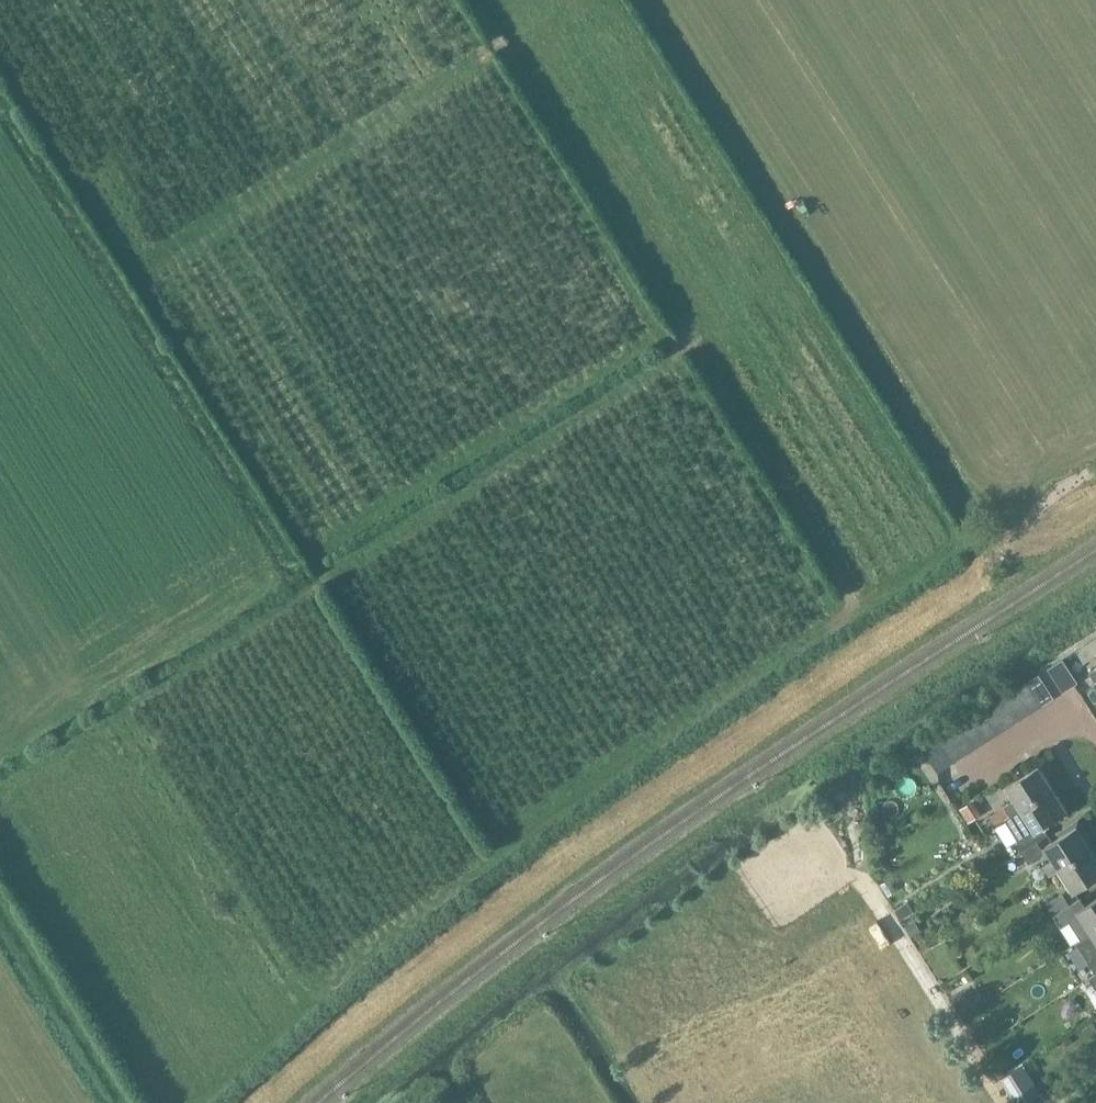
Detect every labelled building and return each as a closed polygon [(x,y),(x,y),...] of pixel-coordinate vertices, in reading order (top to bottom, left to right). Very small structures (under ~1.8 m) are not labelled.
[(1079,682),(1064,659),(1049,668),(1064,692),(1079,682)] [(1060,702),(1045,677),(1032,685),(1047,709),(1060,702)] [(1036,716),(1047,709),(1032,685),(1021,692),(1036,716)] [(1025,723),(1034,718),(1036,716),(1021,692),(1010,699),(1025,723)] [(1010,699),(999,706),(1014,730),(1025,723),(1010,699)] [(999,706),(987,713),(1002,737),(1014,730),(999,706)] [(987,713),(981,717),(976,720),(991,744),(1002,737),(987,713)] [(991,744),(976,720),(965,727),(980,751),(991,744)] [(965,727),(954,734),(969,758),(980,751),(965,727)] [(954,734),(942,741),(957,765),(969,758),(954,734)] [(942,741),(924,752),(939,776),(957,765),(942,741)] [(1005,806),(1012,817),(1057,789),(1042,766),(1010,786),(1018,798),(1005,806)] [(1071,811),(1057,789),(1012,817),(1006,820),(1017,838),(1015,839),(1024,852),(1026,850),(1042,840),(1051,835),(1047,827),(1071,811)] [(977,834),(995,817),(985,806),(967,823),(977,834)] [(1049,847),(1063,869),(1095,849),(1090,841),(1094,839),(1085,824),(1079,823),(1062,833),(1064,837),(1049,847)] [(1042,840),(1026,850),(1033,861),(1049,851),(1042,840)] [(1078,892),(1095,881),(1095,851),(1095,849),(1063,869),(1078,892)] [(1064,893),(1048,903),(1056,914),(1071,904),(1064,893)] [(1056,914),(1063,926),(1071,921),(1083,940),(1093,933),(1095,931),(1095,899),(1087,905),(1082,898),(1071,904),(1056,914)] [(1079,942),(1095,970),(1095,931),(1093,933),(1083,940),(1079,942)]
